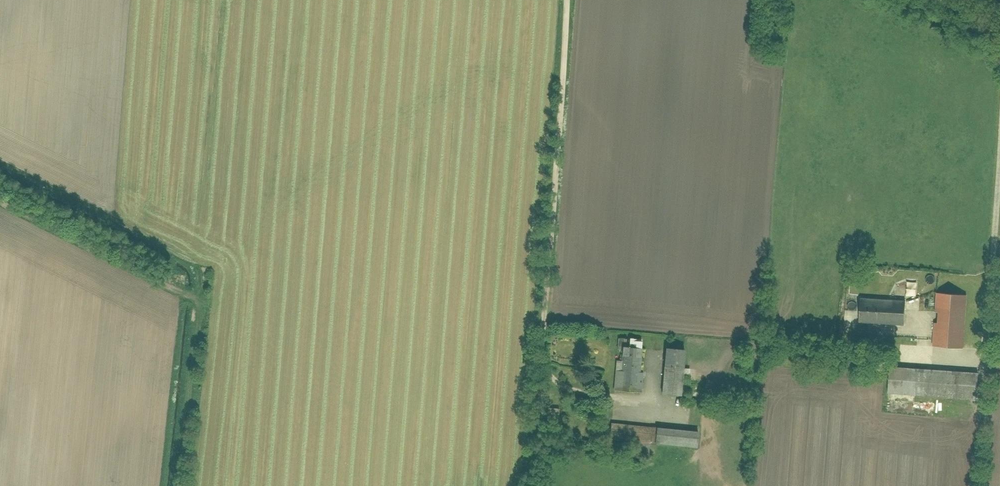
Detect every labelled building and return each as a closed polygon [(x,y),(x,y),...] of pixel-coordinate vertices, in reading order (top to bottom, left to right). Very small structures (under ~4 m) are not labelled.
[(937,293),(933,346),(963,348),(967,295),(937,293)] [(861,297),(859,322),(904,325),(905,300),(861,297)] [(617,348),(614,391),(641,393),(645,350),(617,348)] [(686,350),(666,349),(663,395),(683,396),(686,350)] [(890,366),(888,393),(978,400),(980,372),(890,366)] [(611,438),(698,448),(699,433),(613,424),(611,438)]
